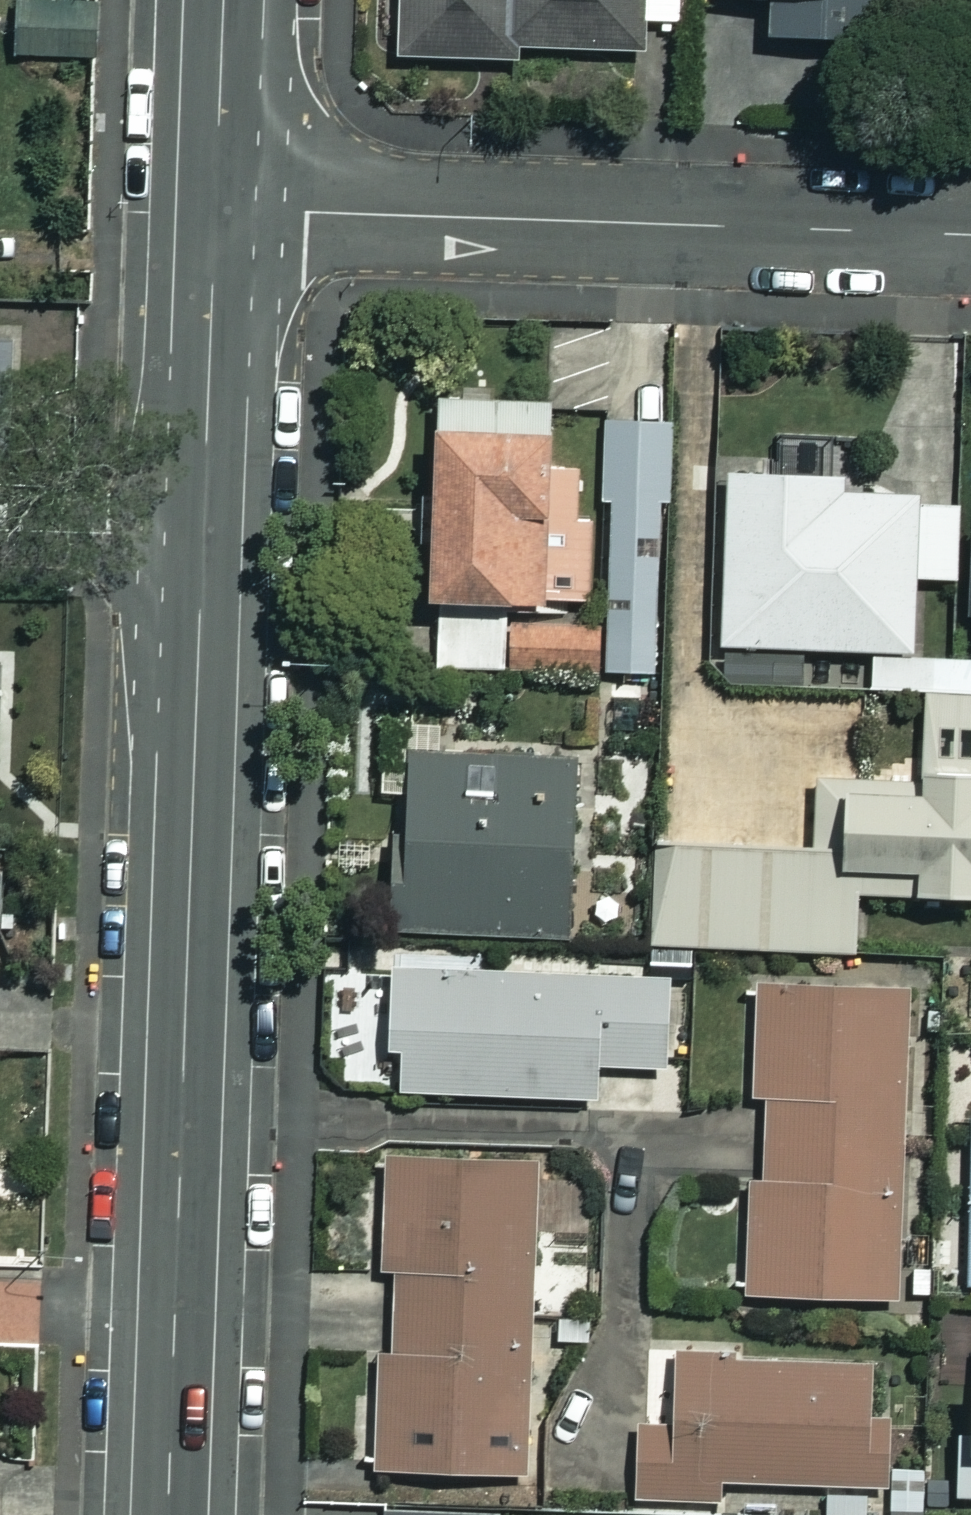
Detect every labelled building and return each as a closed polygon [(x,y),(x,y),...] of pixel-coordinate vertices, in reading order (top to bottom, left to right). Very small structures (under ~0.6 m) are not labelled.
[(391,58),(513,62),(514,50),(633,54),(635,22),(656,23),(675,24),(676,0),(393,0),(391,58)] [(760,36),(870,38),(871,0),(761,0),(760,36)] [(423,404),(415,599),(436,599),(434,659),(584,665),(590,517),(571,516),(574,469),(541,468),(543,409),(423,404)] [(655,425),(600,425),(599,670),(654,670),(655,425)] [(863,652),(905,654),(908,579),(951,580),(954,501),(835,496),(836,479),(721,474),(714,647),(797,650),(863,652)] [(905,654),(863,652),(862,690),(969,694),(970,662),(970,656),(905,654)] [(914,696),(912,782),(812,780),(810,850),(650,846),(648,947),(850,951),(851,897),(970,900),(970,697),(914,696)] [(563,759),(398,753),(392,932),(557,938),(563,759)] [(486,962),(386,958),(383,1052),(395,1052),(393,1094),(586,1101),(587,1067),(662,1069),(665,974),(486,968),(486,962)] [(902,990),(750,985),(747,1098),(759,1098),(757,1177),(744,1176),(740,1297),(893,1301),(902,990)] [(535,1159),(386,1151),(370,1469),(518,1477),(535,1159)] [(958,1336),(954,1498),(970,1498),(970,1336),(958,1336)] [(865,1370),(667,1358),(663,1424),(635,1422),(630,1497),(713,1502),(714,1480),(878,1491),(882,1419),(862,1418),(865,1370)]
